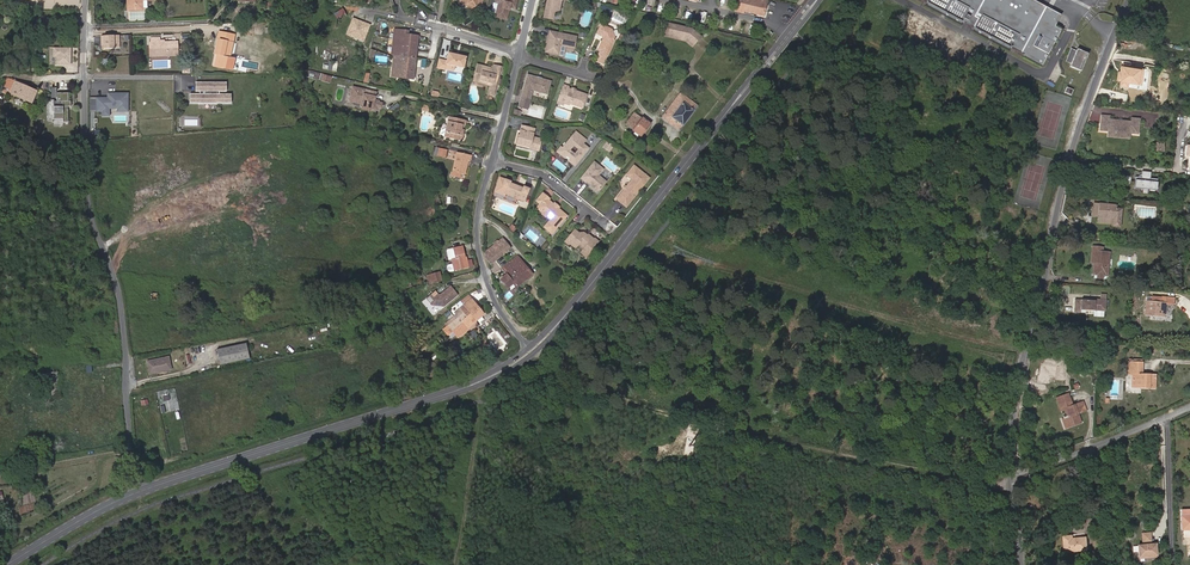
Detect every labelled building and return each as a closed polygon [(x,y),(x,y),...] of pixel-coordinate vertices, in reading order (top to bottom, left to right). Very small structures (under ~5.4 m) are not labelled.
[(130,9),(142,9),(142,8),(142,0),(129,0),(130,9)] [(460,2),(473,6),(472,10),(480,12),(484,0),(460,0),(460,2)] [(497,4),(494,17),(506,20),(509,10),(507,10),(508,7),(510,8),(515,9),(517,0),(495,0),(495,1),(498,2),(497,4)] [(543,5),(545,6),(545,7),(543,8),(541,18),(550,19),(551,12),(556,10),(558,1),(559,0),(544,0),(543,5)] [(757,13),(762,15),(766,0),(736,0),(734,9),(742,12),(742,10),(743,7),(757,10),(757,13)] [(1044,10),(1045,9),(1027,0),(923,0),(926,2),(925,5),(963,25),(965,22),(974,27),(972,30),(1010,50),(1012,47),(1024,54),(1023,56),(1042,66),(1062,29),(1056,25),(1050,22),(1052,18),(1055,19),(1059,12),(1052,9),(1049,13),(1044,10)] [(1036,0),(1027,0),(1045,9),(1044,10),(1049,13),(1052,9),(1036,0)] [(126,19),(144,20),(144,11),(126,10),(126,19)] [(1058,21),(1062,14),(1059,12),(1055,19),(1052,18),(1050,22),(1056,25),(1058,21)] [(353,17),(346,34),(365,41),(372,24),(353,17)] [(607,55),(614,39),(611,29),(600,24),(595,34),(601,36),(602,36),(603,38),(602,38),(596,50),(598,51),(596,55),(597,58),(595,62),(602,65),(607,55)] [(700,37),(691,29),(666,24),(664,34),(686,39),(693,45),(700,37)] [(395,29),(392,51),(394,52),(400,53),(400,56),(416,58),(419,36),(407,34),(405,34),(405,30),(395,29)] [(218,57),(233,56),(235,41),(230,40),(231,33),(220,31),(219,40),(221,40),(220,51),(220,54),(218,54),(218,57)] [(556,48),(559,46),(573,49),(575,37),(547,31),(545,40),(547,41),(546,46),(544,47),(543,51),(544,53),(557,56),(557,53),(555,51),(556,48)] [(686,39),(664,34),(663,36),(685,41),(691,47),(693,45),(686,39)] [(121,48),(120,35),(103,36),(103,41),(105,41),(105,45),(106,49),(121,48)] [(166,42),(161,42),(161,41),(161,38),(152,38),(153,43),(156,43),(156,55),(179,54),(179,41),(166,42)] [(156,43),(153,43),(151,43),(152,56),(180,55),(179,54),(156,55),(156,43)] [(56,65),(71,65),(71,47),(52,46),(52,56),(56,56),(56,65)] [(1081,71),(1088,53),(1077,49),(1076,52),(1072,50),(1071,51),(1072,52),(1069,60),(1068,59),(1067,61),(1072,63),(1070,67),(1081,71)] [(414,79),(416,58),(400,56),(400,53),(394,52),(391,76),(414,79)] [(446,64),(454,66),(464,68),(466,57),(458,55),(458,57),(456,57),(456,55),(448,53),(447,61),(439,59),(438,69),(445,70),(445,68),(446,64)] [(233,57),(233,56),(218,57),(217,66),(225,67),(225,63),(229,64),(230,57),(233,57)] [(225,63),(225,67),(231,68),(233,57),(230,57),(229,64),(225,63)] [(474,80),(483,82),(489,83),(488,86),(486,96),(493,97),(500,67),(493,65),(492,68),(487,67),(486,68),(483,68),(483,66),(477,65),(474,80)] [(1143,84),(1145,68),(1121,65),(1119,85),(1129,86),(1130,82),(1143,84)] [(449,78),(462,80),(463,74),(453,72),(453,70),(451,70),(449,78)] [(531,100),(533,91),(546,95),(550,82),(541,79),(537,77),(537,78),(528,76),(522,97),(519,107),(527,110),(528,109),(531,100)] [(7,78),(4,86),(10,90),(9,93),(32,103),(37,91),(14,82),(14,81),(7,78)] [(226,83),(196,83),(196,92),(199,92),(199,95),(195,94),(195,104),(199,104),(217,104),(227,104),(227,95),(221,95),(221,92),(226,92),(226,83)] [(662,117),(679,129),(704,97),(687,84),(681,93),(680,93),(675,99),(676,100),(668,111),(667,111),(662,116),(662,117)] [(570,90),(567,89),(567,87),(563,85),(558,100),(563,102),(564,104),(568,105),(570,104),(582,108),(586,95),(574,91),(570,90)] [(349,100),(361,102),(360,106),(371,108),(372,105),(380,107),(381,102),(377,102),(377,100),(373,99),(371,99),(373,91),(352,86),(349,100)] [(48,99),(48,117),(53,117),(53,124),(62,124),(62,100),(69,100),(69,92),(57,92),(57,87),(51,87),(51,99),(48,99)] [(1071,95),(1073,90),(1067,87),(1065,93),(1071,95)] [(128,115),(128,92),(106,91),(106,96),(91,96),(91,111),(101,111),(101,114),(128,115)] [(650,124),(642,118),(642,119),(634,113),(626,124),(633,130),(640,136),(650,124)] [(1139,134),(1140,118),(1132,117),(1131,121),(1110,119),(1110,115),(1102,115),(1100,131),(1108,131),(1131,133),(1139,134)] [(461,125),(463,125),(464,125),(465,120),(449,116),(445,132),(446,133),(445,137),(460,140),(462,133),(459,133),(461,125)] [(522,132),(520,136),(519,143),(530,146),(529,148),(529,150),(539,152),(542,141),(532,139),(534,130),(523,127),(522,132)] [(569,157),(571,159),(571,161),(576,165),(589,149),(583,145),(586,141),(576,132),(567,144),(562,150),(563,154),(566,157),(569,157)] [(519,143),(520,136),(519,136),(516,145),(529,148),(530,146),(519,143)] [(438,148),(436,155),(444,157),(446,150),(438,148)] [(563,154),(562,150),(560,149),(557,152),(565,159),(566,157),(563,154)] [(465,160),(467,160),(469,161),(470,155),(456,152),(451,172),(463,175),(464,169),(463,169),(465,160)] [(605,183),(597,176),(602,170),(593,163),(580,179),(585,183),(586,182),(591,186),(591,188),(594,191),(597,190),(598,191),(605,183)] [(624,191),(616,200),(625,207),(648,179),(633,167),(626,176),(631,180),(631,181),(626,188),(624,191)] [(1158,190),(1159,179),(1151,178),(1152,172),(1143,171),(1142,177),(1137,177),(1135,188),(1158,190)] [(523,189),(509,183),(510,182),(504,180),(502,185),(507,187),(505,194),(524,202),(529,190),(524,188),(523,189)] [(565,215),(558,209),(555,209),(553,207),(553,205),(548,200),(549,199),(542,193),(536,201),(538,204),(542,207),(538,211),(541,213),(540,214),(540,215),(540,216),(542,217),(543,217),(544,216),(548,220),(543,228),(550,233),(565,215)] [(1113,218),(1112,224),(1112,226),(1120,227),(1122,209),(1116,208),(1116,206),(1094,204),(1093,216),(1098,217),(1113,218)] [(585,238),(585,236),(583,234),(578,235),(574,231),(564,243),(567,245),(569,245),(574,249),(577,246),(580,245),(582,248),(583,250),(580,254),(585,258),(597,242),(594,240),(593,240),(588,240),(585,238)] [(499,256),(511,248),(503,238),(498,241),(497,239),(493,242),(495,243),(491,246),(499,256)] [(544,252),(550,245),(545,242),(539,249),(544,252)] [(465,256),(463,246),(453,248),(456,258),(452,259),(454,270),(464,268),(461,257),(465,256)] [(491,263),(499,256),(491,246),(484,252),(487,256),(486,257),(491,263)] [(1093,274),(1098,275),(1103,275),(1108,276),(1110,253),(1103,252),(1099,252),(1099,247),(1093,247),(1092,263),(1094,263),(1098,264),(1098,267),(1094,267),(1093,274)] [(532,274),(517,256),(508,263),(512,267),(513,266),(520,275),(512,281),(513,282),(517,287),(532,274)] [(512,281),(520,275),(513,266),(512,267),(508,263),(502,268),(507,274),(501,279),(507,287),(513,282),(512,281)] [(434,284),(442,281),(440,273),(431,275),(432,278),(434,284)] [(1058,284),(1058,292),(1070,293),(1070,285),(1058,284)] [(444,306),(458,295),(451,286),(440,295),(440,296),(439,296),(438,296),(438,295),(435,291),(426,299),(432,305),(444,306)] [(510,290),(506,295),(511,299),(515,293),(510,290)] [(454,313),(455,312),(472,298),(468,295),(451,309),(454,313)] [(1164,316),(1165,304),(1174,305),(1174,299),(1148,297),(1146,315),(1164,316)] [(471,313),(476,320),(483,314),(472,298),(455,312),(458,317),(465,312),(468,315),(471,313)] [(1094,311),(1095,309),(1100,309),(1100,311),(1105,312),(1106,300),(1093,299),(1093,301),(1088,301),(1075,300),(1074,312),(1081,313),(1081,310),(1094,311)] [(457,336),(476,320),(471,313),(468,315),(465,312),(458,317),(449,325),(452,330),(457,336)] [(449,325),(458,317),(454,316),(447,322),(449,325)] [(448,334),(452,330),(449,325),(444,329),(448,334)] [(218,349),(220,364),(249,358),(246,343),(218,349)] [(147,361),(150,374),(171,370),(169,357),(147,361)] [(1133,375),(1133,387),(1156,388),(1157,375),(1143,374),(1144,363),(1134,362),(1133,375)] [(57,372),(42,373),(42,380),(51,379),(52,397),(59,396),(57,372)] [(1077,414),(1086,411),(1083,403),(1073,406),(1069,395),(1057,399),(1061,411),(1066,410),(1068,415),(1063,417),(1064,419),(1067,428),(1081,423),(1077,414)] [(1182,516),(1183,531),(1189,530),(1189,516),(1182,516)] [(1151,532),(1141,533),(1142,544),(1136,545),(1137,558),(1157,557),(1156,543),(1152,544),(1151,532)] [(1063,537),(1064,552),(1086,550),(1085,538),(1072,539),(1071,536),(1063,537)]
